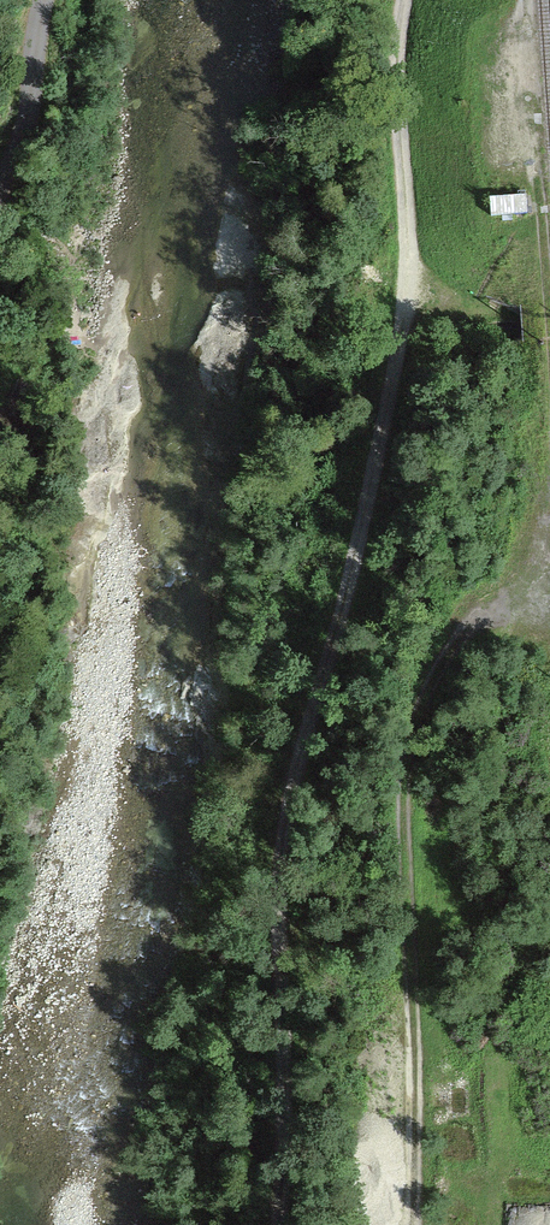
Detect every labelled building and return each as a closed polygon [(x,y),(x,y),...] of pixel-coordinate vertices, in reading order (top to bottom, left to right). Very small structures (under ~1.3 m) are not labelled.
[(527,194),(490,196),(491,217),(528,215),(527,194)]
